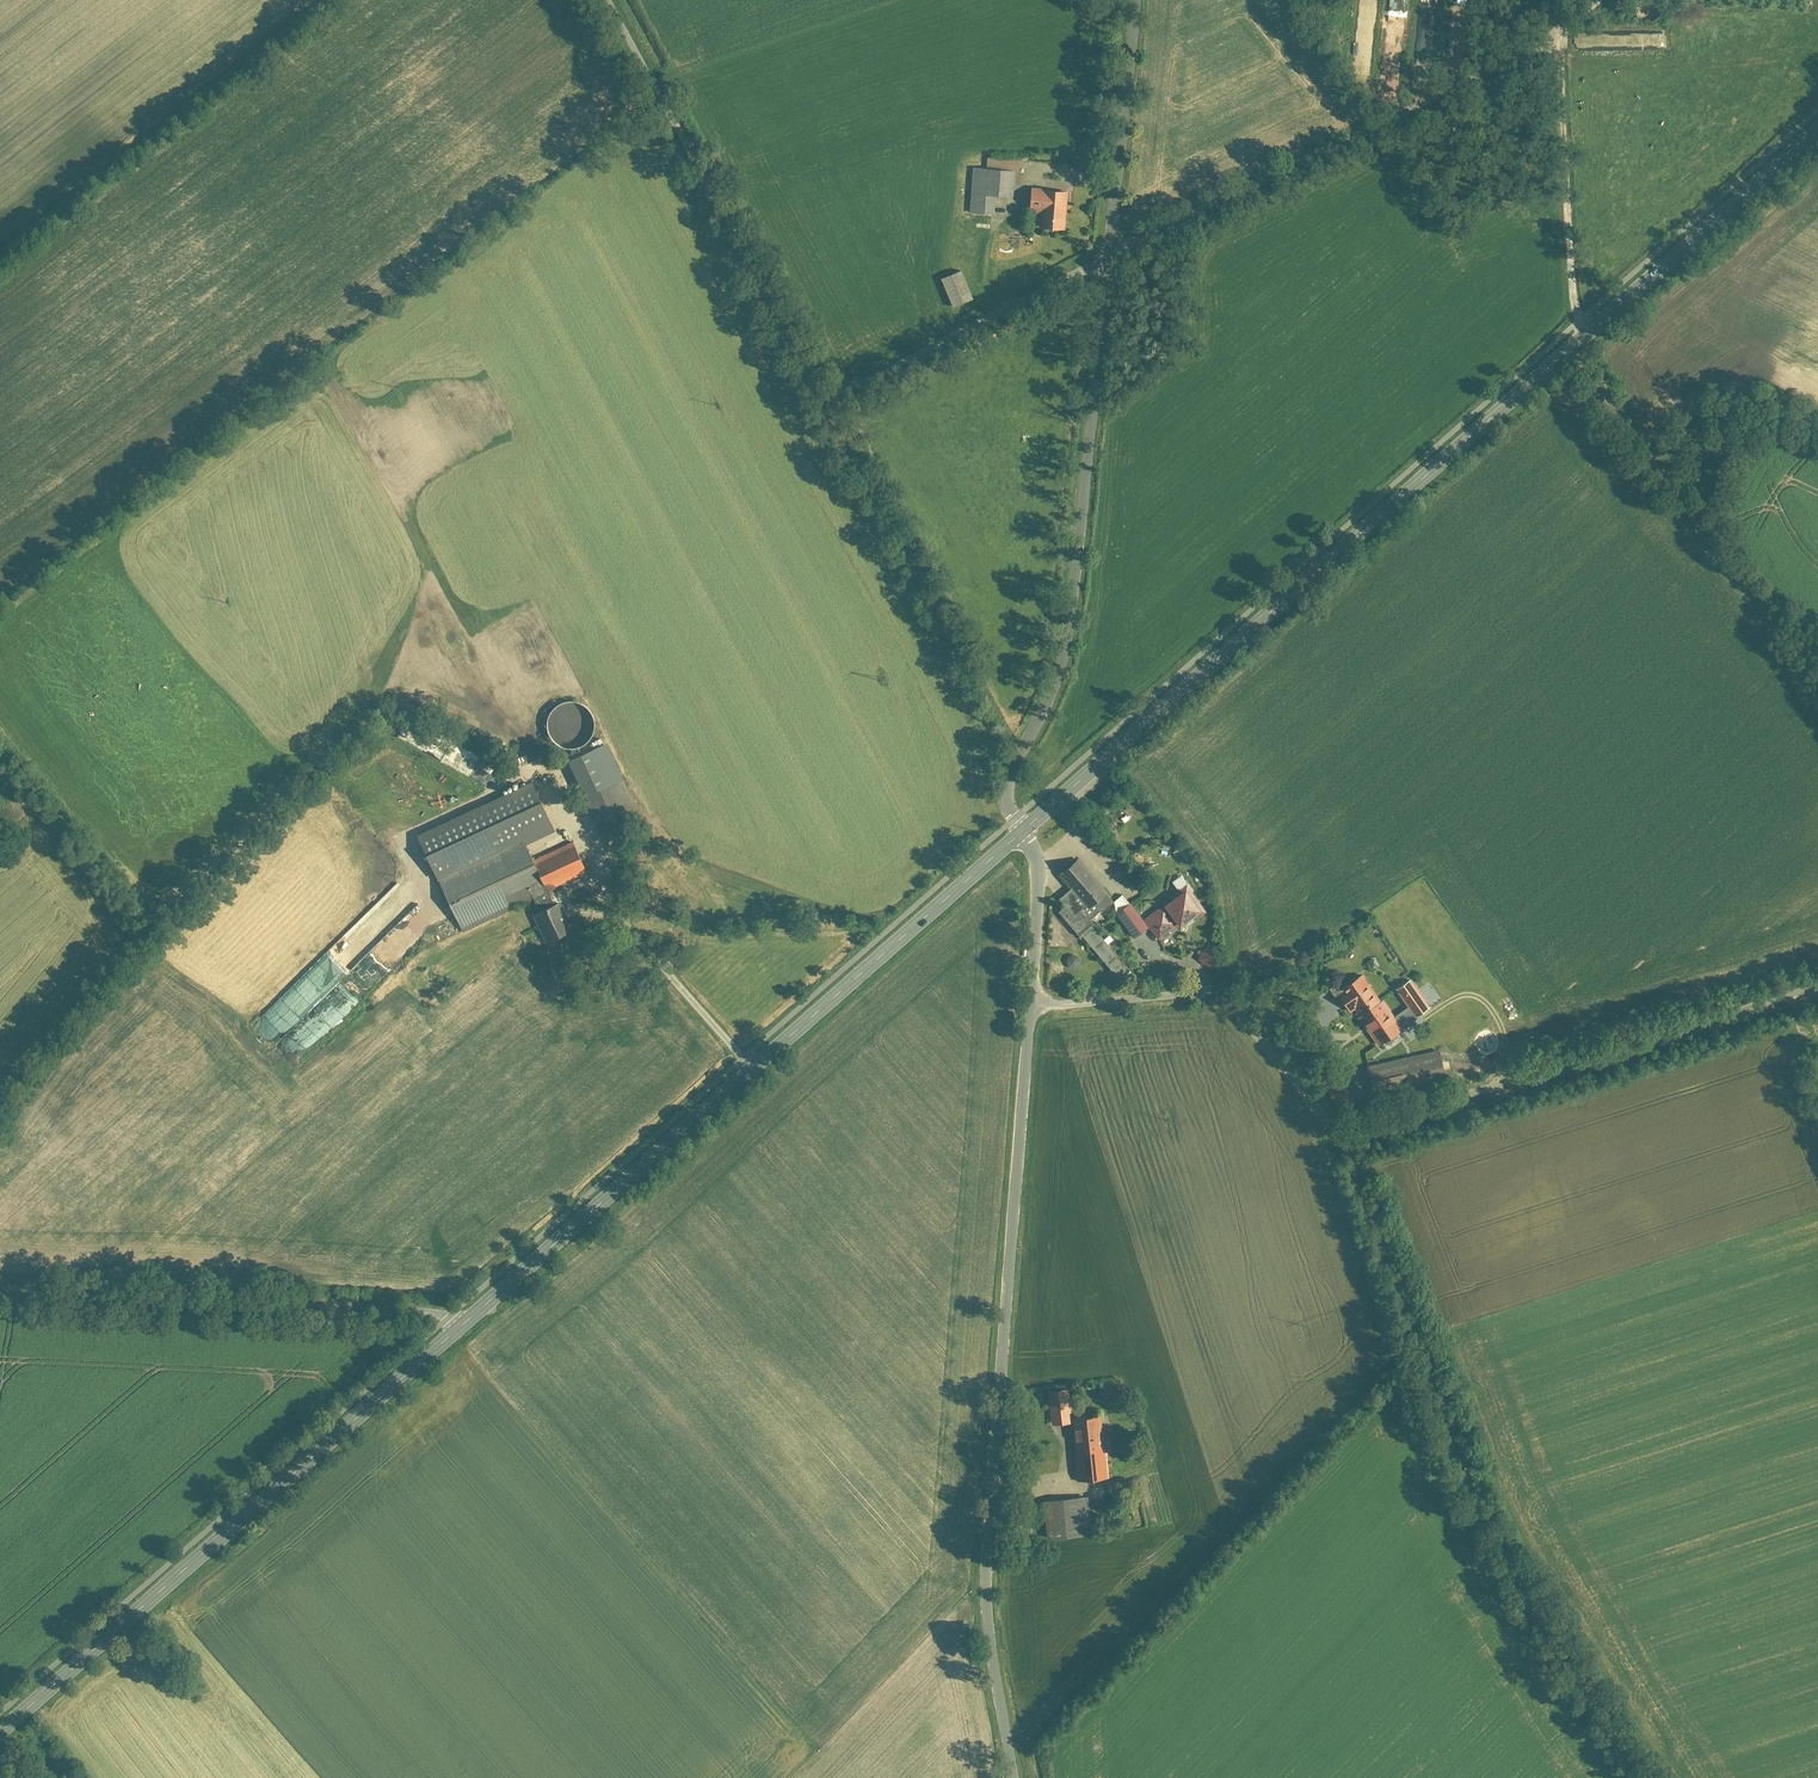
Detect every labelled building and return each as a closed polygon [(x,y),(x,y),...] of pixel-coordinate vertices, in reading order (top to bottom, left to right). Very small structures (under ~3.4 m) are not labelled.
[(1022,164),(1008,163),(1007,173),(1013,173),(1022,173),(1022,164)] [(996,218),(997,197),(1012,198),(1013,173),(1007,173),(974,171),(971,217),(996,218)] [(1043,213),(1042,231),(1065,232),(1068,194),(1044,193),(1044,194),(1031,193),(1030,212),(1043,213)] [(963,274),(943,282),(954,309),(974,301),(963,274)] [(624,782),(587,799),(610,845),(646,827),(624,782)] [(534,902),(540,915),(535,918),(547,946),(575,934),(563,906),(557,908),(551,894),(589,878),(574,845),(535,862),(528,847),(556,834),(536,787),(420,838),(462,934),(534,902)] [(1061,877),(1073,892),(1055,907),(1082,939),(1084,937),(1122,982),(1138,969),(1098,921),(1115,907),(1107,897),(1113,892),(1084,858),(1061,877)] [(1188,890),(1148,922),(1166,944),(1206,912),(1188,890)] [(1120,919),(1136,939),(1149,929),(1125,897),(1117,904),(1120,919)] [(1368,977),(1342,995),(1379,1047),(1405,1029),(1368,977)] [(1413,982),(1398,993),(1418,1019),(1432,1008),(1413,982)] [(1370,1070),(1377,1099),(1446,1082),(1439,1053),(1370,1070)] [(1073,1423),(1071,1393),(1051,1394),(1053,1425),(1073,1423)] [(1080,1481),(1110,1478),(1105,1419),(1074,1422),(1080,1481)] [(1054,1539),(1093,1536),(1090,1499),(1050,1503),(1054,1539)]
